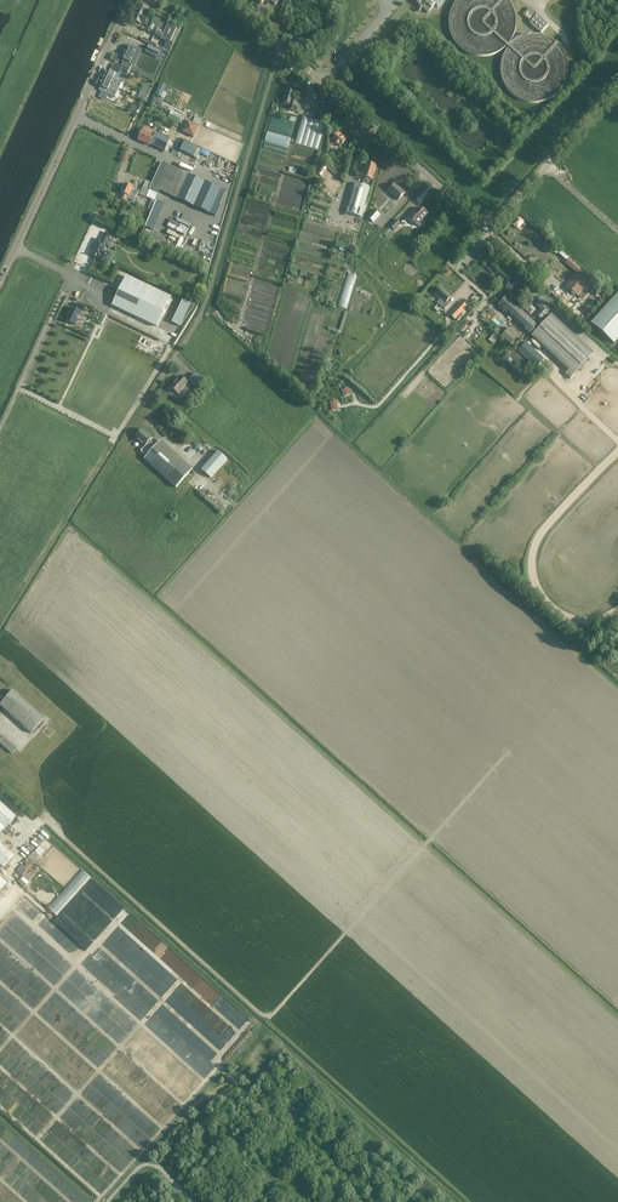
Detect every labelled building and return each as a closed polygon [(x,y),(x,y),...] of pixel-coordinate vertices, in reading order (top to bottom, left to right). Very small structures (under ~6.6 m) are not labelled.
[(416,1),(416,2),(417,3),(418,4),(421,7),(423,9),(428,13),(432,9),(439,1),(439,0),(416,0),(416,1)] [(147,9),(140,6),(138,11),(137,10),(133,20),(141,24),(141,23),(145,25),(148,17),(145,15),(147,9)] [(529,8),(523,15),(530,21),(536,14),(529,8)] [(530,22),(530,23),(532,25),(541,33),(548,25),(537,15),(530,22)] [(162,38),(166,40),(171,42),(177,28),(154,17),(148,31),(162,38)] [(168,53),(169,51),(156,44),(151,42),(150,45),(168,53)] [(123,62),(130,65),(138,49),(130,45),(127,52),(127,51),(125,55),(126,55),(123,62)] [(159,56),(161,52),(149,46),(147,50),(159,56)] [(112,59),(119,62),(122,56),(115,52),(112,59)] [(121,73),(121,72),(118,71),(117,70),(112,68),(110,71),(108,70),(105,75),(113,79),(117,81),(119,75),(121,73)] [(122,84),(117,81),(113,79),(105,75),(104,78),(102,81),(117,88),(119,89),(122,84)] [(115,98),(119,89),(117,88),(102,81),(100,86),(103,88),(102,91),(109,94),(115,98)] [(165,90),(167,91),(170,86),(162,82),(155,94),(161,97),(165,90)] [(296,93),(286,90),(283,103),(289,105),(288,109),(296,112),(298,103),(293,102),(296,93)] [(141,91),(138,97),(147,100),(149,94),(141,91)] [(154,96),(152,100),(161,105),(163,101),(154,96)] [(168,116),(179,121),(182,114),(171,110),(168,116)] [(195,115),(193,121),(200,124),(202,118),(195,115)] [(302,117),(296,144),(318,149),(325,123),(302,117)] [(194,138),(199,126),(187,120),(182,132),(194,138)] [(170,140),(165,138),(159,135),(155,133),(144,128),(143,131),(142,131),(138,140),(150,146),(150,145),(165,151),(170,140)] [(268,130),(265,141),(289,148),(292,137),(268,130)] [(346,140),(338,133),(331,141),(335,145),(336,143),(340,146),(342,145),(343,146),(345,146),(346,144),(346,143),(345,141),(346,140)] [(194,156),(198,147),(184,141),(180,150),(194,156)] [(152,184),(149,190),(157,193),(159,194),(160,191),(176,198),(210,214),(221,189),(186,174),(161,162),(152,184)] [(373,180),(377,166),(367,163),(363,177),(373,180)] [(326,167),(323,165),(317,174),(320,176),(326,167)] [(122,193),(120,198),(126,201),(127,199),(134,202),(137,194),(138,195),(138,194),(147,197),(152,199),(155,200),(157,193),(149,190),(152,184),(146,181),(141,192),(139,191),(133,188),(125,184),(121,193),(122,193)] [(405,193),(394,183),(388,191),(398,200),(405,193)] [(361,217),(370,188),(355,184),(346,213),(361,217)] [(419,226),(423,221),(421,220),(427,213),(427,212),(425,211),(424,211),(424,210),(423,210),(420,207),(416,211),(414,209),(414,208),(408,215),(410,217),(409,218),(413,222),(414,221),(419,226)] [(380,215),(374,210),(367,217),(373,223),(380,215)] [(167,226),(183,233),(179,243),(183,244),(191,223),(178,218),(176,221),(170,218),(167,226)] [(519,219),(515,225),(520,229),(524,223),(519,219)] [(95,245),(96,246),(92,255),(96,257),(96,258),(100,260),(107,244),(111,245),(114,236),(106,233),(102,241),(97,239),(95,245)] [(578,271),(566,285),(579,296),(593,280),(569,259),(567,261),(578,271)] [(348,309),(357,275),(349,273),(339,306),(348,309)] [(126,279),(113,306),(157,327),(170,300),(126,279)] [(506,286),(513,300),(519,297),(517,292),(524,289),(520,280),(506,286)] [(451,297),(441,287),(435,294),(441,299),(437,303),(445,310),(450,304),(447,301),(451,297)] [(447,312),(452,316),(463,305),(467,309),(479,297),(469,288),(447,312)] [(559,300),(566,293),(561,289),(556,294),(551,289),(549,291),(554,296),(559,300)] [(617,339),(617,293),(591,323),(614,344),(617,339)] [(533,299),(544,309),(538,316),(541,319),(550,309),(536,296),(533,299)] [(529,334),(530,333),(537,325),(531,319),(533,317),(530,314),(528,316),(506,297),(498,305),(529,334)] [(573,305),(565,297),(560,302),(568,310),(573,305)] [(183,327),(193,304),(182,299),(172,322),(183,327)] [(78,303),(76,307),(77,308),(76,309),(72,307),(70,312),(69,312),(67,316),(68,316),(66,321),(75,325),(81,312),(80,311),(81,310),(84,311),(86,307),(78,303)] [(522,307),(529,314),(532,311),(524,304),(522,307)] [(342,331),(348,312),(345,311),(339,330),(342,331)] [(104,324),(108,316),(102,313),(98,322),(104,324)] [(494,315),(491,318),(499,326),(502,322),(494,315)] [(548,318),(533,335),(570,369),(565,374),(570,379),(590,357),(548,318)] [(502,331),(497,326),(492,331),(497,336),(502,331)] [(515,337),(507,329),(499,337),(508,345),(515,337)] [(511,346),(514,348),(521,340),(519,338),(511,346)] [(521,340),(514,348),(536,369),(541,364),(535,359),(539,355),(522,339),(521,340)] [(171,387),(179,395),(189,384),(180,376),(171,387)] [(194,387),(200,381),(194,376),(189,382),(194,387)] [(341,389),(344,396),(351,393),(349,386),(341,389)] [(330,400),(332,410),(339,408),(337,399),(330,400)] [(141,450),(145,454),(154,444),(150,440),(153,437),(143,428),(135,437),(144,446),(141,450)] [(155,447),(144,459),(176,488),(192,469),(161,441),(158,443),(155,447)] [(211,478),(227,460),(218,452),(202,470),(211,478)] [(12,690),(0,703),(0,706),(31,733),(44,718),(12,690)] [(13,752),(16,749),(2,736),(0,739),(0,744),(12,754),(13,752)] [(16,816),(0,801),(0,834),(16,816)] [(3,866),(12,856),(14,854),(0,841),(0,864),(3,866)] [(34,862),(44,849),(39,845),(28,857),(34,862)] [(22,864),(17,869),(22,874),(27,869),(22,864)] [(82,869),(49,907),(58,915),(91,877),(82,869)] [(19,880),(23,885),(30,880),(25,874),(19,880)]
